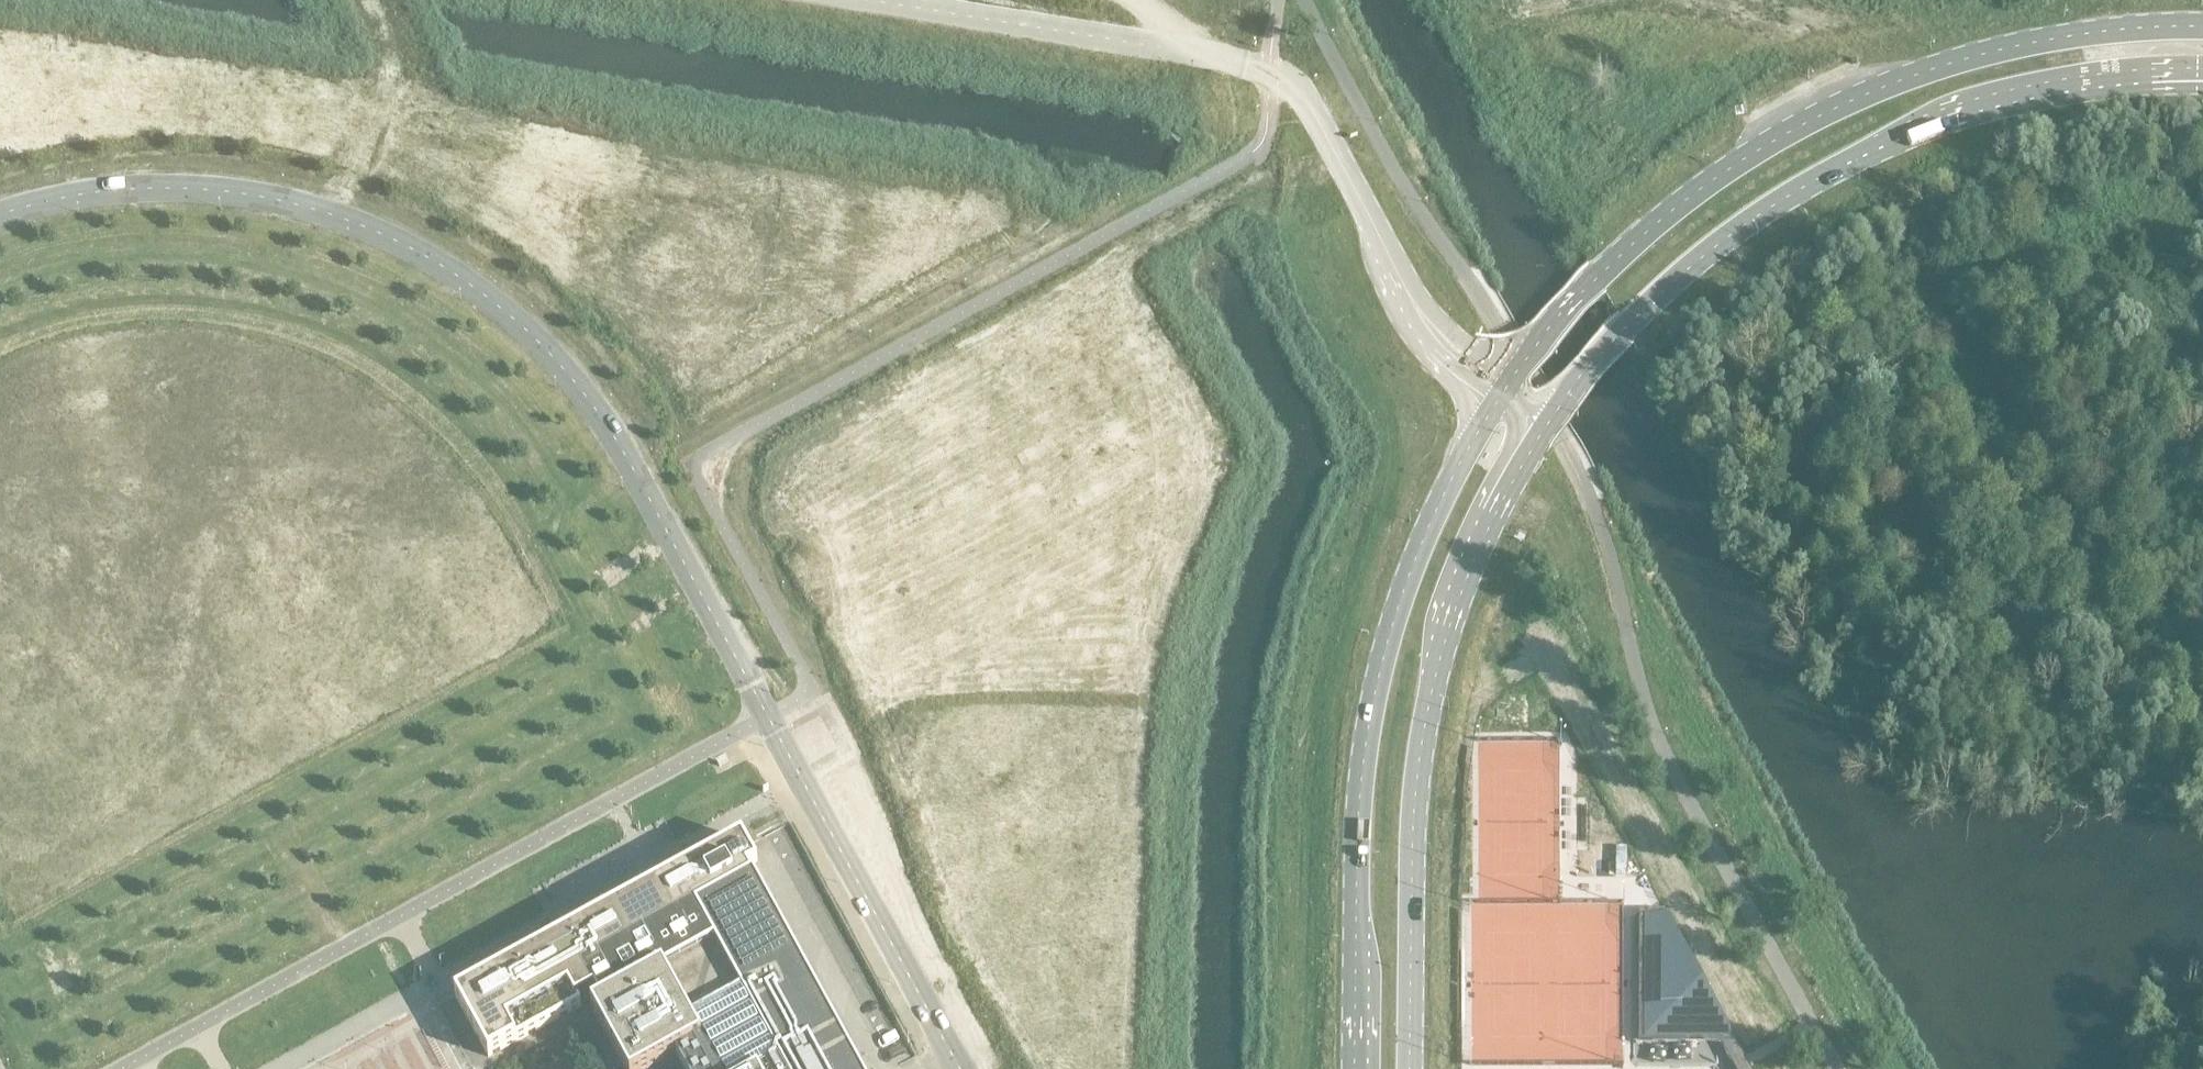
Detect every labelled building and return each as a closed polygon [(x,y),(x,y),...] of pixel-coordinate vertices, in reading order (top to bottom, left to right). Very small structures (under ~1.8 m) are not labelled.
[(810,982),(746,868),(755,863),(742,839),(608,912),(607,909),(569,930),(571,932),(455,996),(489,1057),(581,1006),(579,1002),(589,996),(596,1008),(591,1011),(623,1068),(654,1068),(677,1056),(684,1068),(857,1068),(839,1035),(841,1034),(813,981),(810,982)] [(1640,912),(1639,912),(1639,952),(1644,952),(1644,963),(1655,963),(1655,1016),(1644,1016),(1644,1039),(1721,1039),(1721,1045),(1738,1045),(1665,912),(1663,912),(1663,917),(1640,917),(1640,912)]
